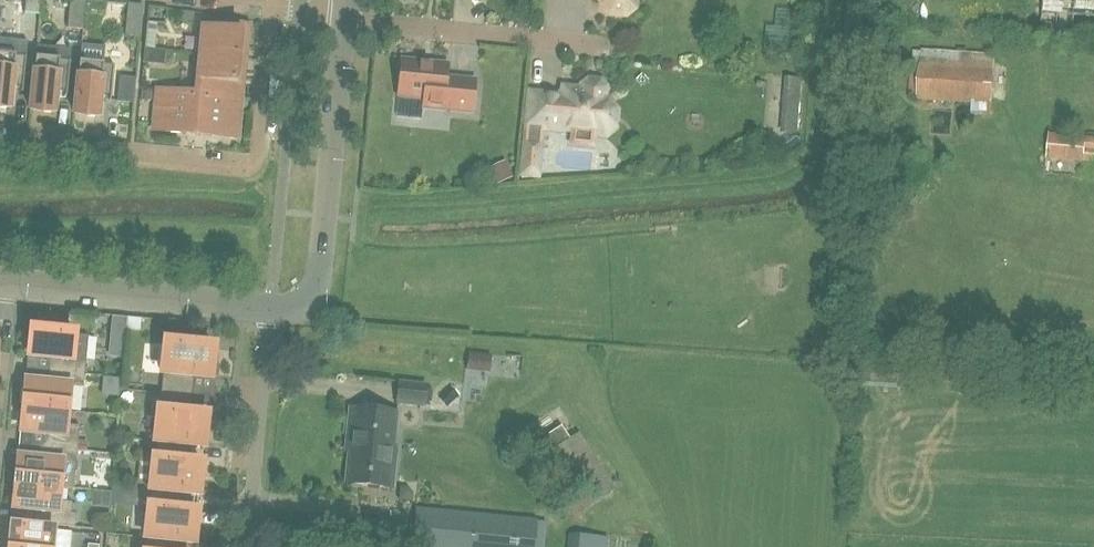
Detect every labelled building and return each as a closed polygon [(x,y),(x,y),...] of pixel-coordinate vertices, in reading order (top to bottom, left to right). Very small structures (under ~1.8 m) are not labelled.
[(41,0),(25,0),(23,21),(39,23),(41,0)] [(85,0),(70,0),(67,28),(82,29),(85,0)] [(601,4),(609,13),(625,15),(634,7),(635,0),(602,0),(601,4)] [(1040,30),(1073,33),(1075,16),(1083,17),(1084,0),(1043,0),(1040,30)] [(124,36),(140,37),(143,5),(128,4),(124,36)] [(194,52),(245,57),(240,56),(241,47),(246,47),(247,32),(224,29),(224,23),(226,23),(226,22),(204,20),(203,27),(196,27),(195,36),(202,37),(201,52),(194,52)] [(154,49),(156,23),(147,22),(144,48),(154,49)] [(10,108),(10,105),(13,106),(14,93),(12,93),(12,86),(22,87),(21,92),(23,92),(28,42),(0,40),(0,107),(10,108)] [(35,57),(30,110),(54,112),(55,110),(57,110),(58,98),(56,98),(56,91),(66,91),(65,96),(67,96),(70,61),(57,59),(58,49),(40,48),(39,58),(35,57)] [(199,94),(237,98),(241,99),(241,97),(236,97),(238,72),(243,72),(245,57),(194,52),(193,61),(200,62),(197,93),(158,89),(157,90),(199,94)] [(423,107),(472,112),(475,81),(446,78),(448,65),(401,60),(401,63),(398,66),(397,76),(399,79),(398,95),(424,98),(423,107)] [(101,114),(102,102),(100,102),(100,95),(110,96),(109,101),(111,101),(114,65),(79,62),(74,114),(98,117),(99,114),(101,114)] [(991,116),(994,66),(920,62),(916,100),(971,104),(970,114),(991,116)] [(790,78),(788,96),(799,97),(801,79),(790,78)] [(594,142),(595,132),(605,133),(614,126),(616,109),(608,100),(604,100),(605,87),(600,81),(589,80),(582,85),(582,89),(572,88),(562,96),(530,93),(527,126),(571,130),(570,140),(594,142)] [(199,94),(157,90),(161,91),(160,104),(156,104),(154,131),(182,133),(182,131),(196,132),(199,94)] [(237,139),(239,112),(236,111),(237,98),(199,94),(196,132),(209,133),(209,136),(237,139)] [(798,115),(787,114),(786,132),(797,133),(798,115)] [(1050,158),(1093,163),(1093,142),(1052,138),(1050,158)] [(521,175),(538,177),(541,144),(525,143),(521,175)] [(29,356),(57,359),(55,372),(85,375),(89,336),(75,335),(75,334),(66,333),(67,323),(68,324),(68,323),(47,321),(47,322),(48,322),(47,331),(32,330),(31,339),(26,338),(25,351),(29,352),(29,356)] [(162,393),(189,396),(191,376),(211,378),(214,348),(198,346),(199,335),(156,331),(156,332),(157,332),(156,343),(166,344),(163,374),(164,374),(162,393)] [(54,384),(26,382),(24,407),(67,411),(70,386),(84,387),(85,375),(55,372),(54,384)] [(397,382),(395,402),(425,405),(426,385),(397,382)] [(459,394),(451,385),(438,397),(446,406),(459,394)] [(187,408),(189,396),(162,393),(157,441),(184,444),(204,446),(207,416),(189,414),(190,408),(187,408)] [(49,435),(48,448),(77,451),(80,426),(66,425),(67,411),(24,407),(21,432),(49,435)] [(351,408),(347,442),(352,443),(348,484),(394,488),(397,455),(394,454),(399,412),(351,408)] [(184,444),(157,441),(152,490),(179,492),(199,494),(202,464),(185,462),(185,457),(183,456),(184,444)] [(75,475),(77,451),(48,448),(47,460),(19,458),(16,483),(60,487),(73,489),(75,475)] [(35,523),(75,527),(76,514),(71,513),(72,502),(58,501),(60,487),(16,483),(14,508),(42,511),(41,523),(35,522),(35,523)] [(178,505),(179,492),(152,490),(147,538),(175,541),(194,543),(198,512),(180,510),(181,505),(178,505)] [(537,521),(537,519),(418,507),(414,546),(542,546),(545,522),(537,521)] [(53,530),(14,526),(10,546),(52,546),(53,530)] [(608,536),(571,532),(569,546),(607,546),(608,536)] [(147,538),(146,546),(174,546),(175,541),(147,538)]
